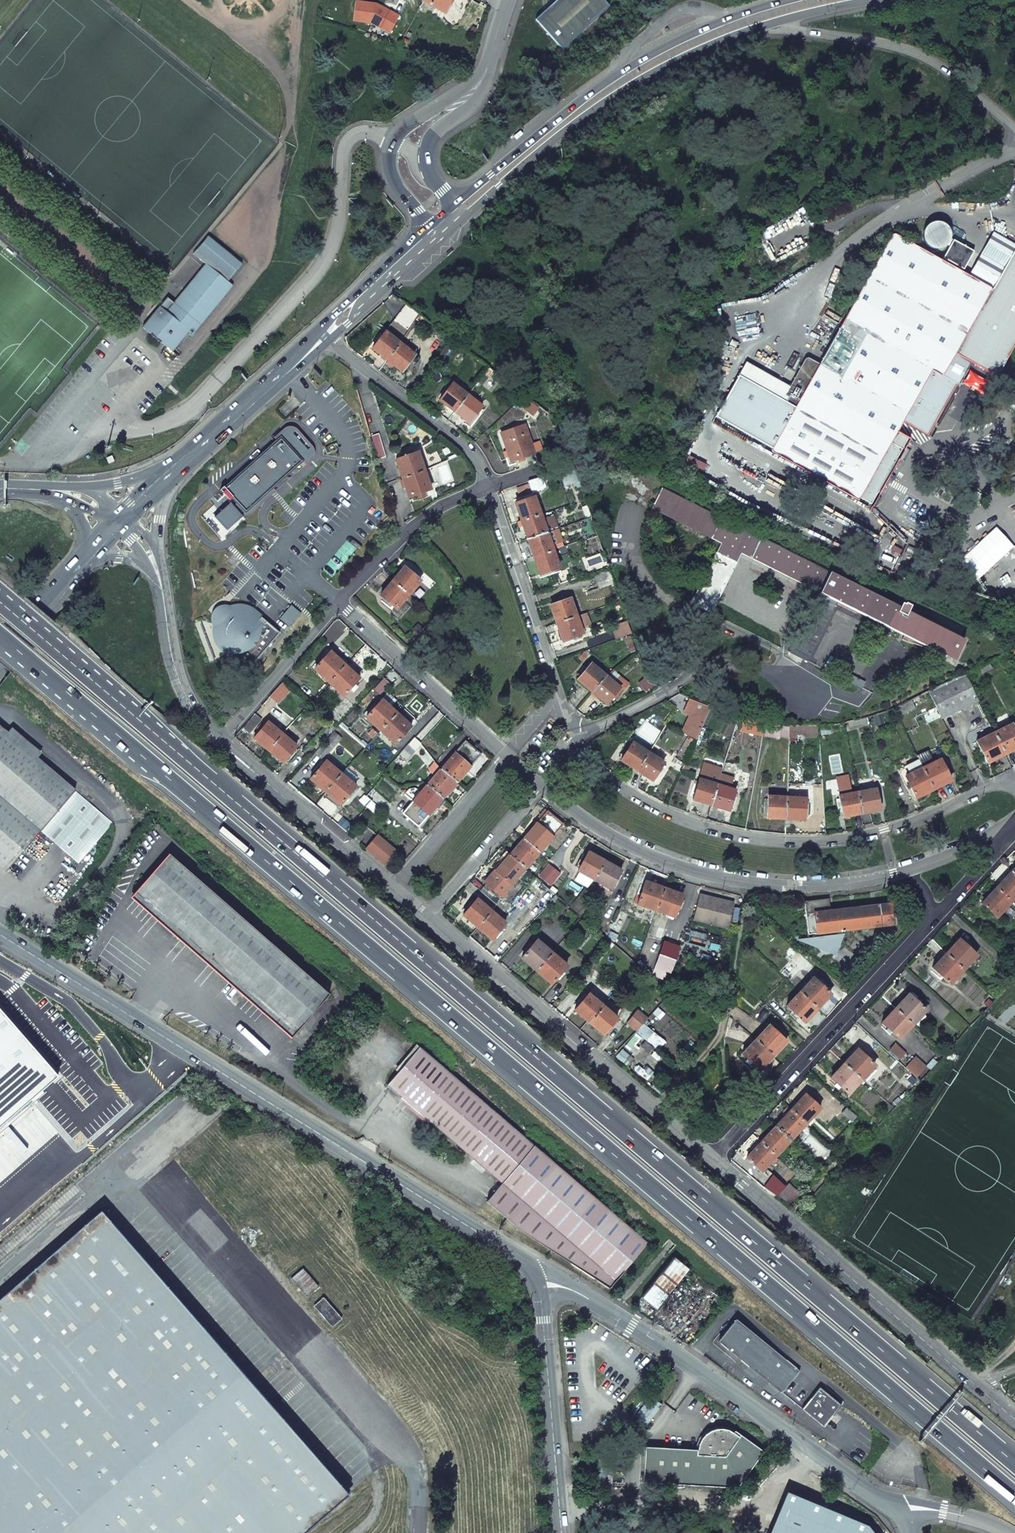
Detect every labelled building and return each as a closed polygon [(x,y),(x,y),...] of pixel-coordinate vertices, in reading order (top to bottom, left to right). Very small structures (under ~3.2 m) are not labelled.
[(455,0),(423,0),(421,2),(447,16),(455,0)] [(536,20),(550,35),(550,36),(563,50),(610,7),(603,0),(558,0),(536,20)] [(938,223),(936,224),(932,225),(929,227),(927,229),(925,233),(924,237),(925,240),(926,243),(928,246),(930,248),(934,250),(936,250),(940,250),(944,249),(946,248),(949,245),(950,242),(951,238),(951,234),(950,231),(947,227),(943,224),(938,223)] [(1014,250),(1014,245),(994,233),(970,277),(981,283),(985,275),(997,281),(1014,250)] [(983,399),(1014,343),(1014,250),(997,281),(985,275),(981,283),(970,277),(963,273),(974,252),(954,240),(942,261),(895,235),(894,234),(892,235),(808,358),(807,358),(805,359),(789,388),(782,401),(766,392),(742,434),(771,450),(771,451),(772,452),(856,500),(858,499),(860,497),(871,503),(901,450),(890,443),(903,421),(925,433),(953,383),(983,399)] [(159,306),(142,328),(171,354),(190,332),(194,336),(233,285),(205,264),(166,311),(159,306)] [(406,305),(394,320),(408,331),(419,315),(406,305)] [(385,333),(373,350),(387,361),(400,344),(385,333)] [(400,344),(387,361),(402,372),(415,355),(400,344)] [(766,392),(773,379),(745,364),(738,377),(766,392)] [(742,434),(766,392),(738,377),(716,419),(742,434)] [(782,401),(789,388),(773,379),(766,392),(782,401)] [(441,401),(455,411),(468,395),(453,383),(441,401)] [(468,395),(455,411),(471,423),(483,406),(468,395)] [(525,425),(500,433),(510,462),(534,454),(525,425)] [(229,502),(214,517),(225,530),(226,531),(227,530),(242,517),(239,514),(242,511),(245,514),(273,489),(303,462),(303,461),(310,455),(311,453),(311,450),(310,447),(294,430),(293,430),(290,430),(288,430),(281,437),(281,436),(224,488),(223,487),(220,490),(223,494),(225,492),(234,503),(231,505),(229,502)] [(378,434),(371,437),(378,460),(385,457),(378,434)] [(336,443),(324,448),(327,454),(338,449),(336,443)] [(417,453),(395,461),(401,480),(424,472),(417,453)] [(558,471),(563,485),(577,480),(572,466),(558,471)] [(424,472),(401,480),(408,498),(430,490),(424,472)] [(525,496),(533,493),(530,484),(518,488),(521,497),(525,496)] [(239,514),(242,517),(245,520),(276,492),(273,489),(245,514),(242,511),(239,514)] [(879,598),(662,489),(654,505),(652,509),(721,544),(691,604),(711,614),(741,554),(821,594),(815,604),(824,609),(829,598),(837,602),(839,603),(838,605),(857,615),(858,613),(907,637),(905,641),(922,644),(922,643),(926,645),(926,646),(934,650),(945,631),(888,602),(891,596),(885,593),(884,595),(881,594),(879,598)] [(515,504),(521,521),(541,515),(533,493),(525,496),(526,500),(515,504)] [(541,515),(521,521),(527,539),(546,532),(546,531),(542,519),(541,515)] [(557,527),(552,516),(542,519),(546,531),(557,527)] [(546,532),(527,539),(534,557),(553,551),(546,532)] [(553,551),(534,557),(540,575),(559,568),(553,551)] [(404,568),(392,582),(408,595),(420,581),(404,568)] [(608,571),(594,575),(598,589),(613,584),(608,571)] [(392,582),(380,596),(396,610),(408,595),(392,582)] [(815,604),(796,643),(813,651),(837,602),(829,598),(824,609),(815,604)] [(551,606),(556,623),(576,616),(570,599),(551,606)] [(222,647),(248,669),(281,632),(255,610),(249,607),(243,605),(236,605),(230,607),(229,604),(224,606),(221,608),(220,607),(217,610),(215,613),(216,614),(214,618),(213,623),(216,623),(215,629),(216,636),(218,641),(222,647)] [(279,619),(289,627),(300,614),(291,606),(279,619)] [(586,613),(576,616),(580,628),(590,625),(586,613)] [(576,616),(556,623),(562,641),(582,634),(580,628),(576,616)] [(616,639),(630,634),(626,622),(612,627),(616,639)] [(796,643),(791,653),(807,661),(813,651),(796,643)] [(330,652),(314,670),(328,683),(345,666),(330,652)] [(989,663),(979,668),(982,674),(992,669),(989,663)] [(592,664),(578,680),(593,692),(606,676),(592,664)] [(345,666),(328,683),(343,696),(359,679),(345,666)] [(966,674),(928,692),(941,718),(978,701),(966,674)] [(606,676),(593,692),(607,704),(620,688),(606,676)] [(651,676),(648,683),(659,687),(660,688),(664,685),(661,680),(651,676)] [(851,676),(849,682),(862,689),(865,683),(851,676)] [(373,690),(380,696),(390,684),(383,678),(373,690)] [(315,693),(306,685),(301,691),(310,700),(315,693)] [(692,712),(688,722),(701,728),(712,708),(689,699),(685,709),(692,712)] [(382,700),(366,717),(380,731),(396,713),(382,700)] [(227,704),(221,712),(229,719),(235,711),(227,704)] [(396,713),(380,731),(394,744),(410,727),(396,713)] [(250,733),(261,720),(255,715),(243,728),(250,733)] [(267,722),(254,738),(268,750),(282,734),(267,722)] [(994,733),(1004,754),(1014,748),(1014,732),(1011,725),(994,733)] [(6,871),(40,831),(78,863),(113,823),(0,727),(0,866),(6,871)] [(319,733),(309,745),(316,750),(325,739),(325,738),(328,735),(322,730),(320,733),(319,733)] [(994,733),(976,742),(986,763),(1004,754),(994,733)] [(282,734),(268,750),(282,762),(296,746),(282,734)] [(465,741),(454,754),(470,767),(480,755),(465,741)] [(919,760),(923,768),(931,764),(927,756),(929,755),(923,743),(913,748),(919,760)] [(325,744),(317,753),(322,757),(330,748),(325,744)] [(408,744),(400,754),(407,761),(415,751),(408,744)] [(648,752),(637,770),(653,780),(664,763),(648,752)] [(454,754),(441,770),(456,783),(470,767),(454,754)] [(923,768),(905,777),(915,798),(950,781),(940,759),(931,764),(923,768)] [(919,760),(898,771),(901,779),(905,777),(923,768),(919,760)] [(325,761),(310,779),(325,792),(341,774),(325,761)] [(441,770),(426,786),(442,799),(456,783),(441,770)] [(341,774),(325,792),(341,805),(356,786),(341,774)] [(711,805),(717,785),(699,780),(693,800),(711,805)] [(729,811),(735,791),(717,785),(711,805),(729,811)] [(849,785),(839,787),(840,796),(839,796),(843,817),(862,813),(858,792),(851,794),(849,785)] [(421,792),(413,802),(428,815),(442,799),(426,786),(421,792)] [(408,789),(404,794),(413,802),(421,792),(415,789),(408,789)] [(876,789),(858,792),(862,813),(880,809),(876,789)] [(786,818),(787,797),(768,796),(767,817),(786,818)] [(805,798),(787,797),(786,818),(804,819),(805,798)] [(413,802),(402,813),(418,827),(428,815),(413,802)] [(547,811),(536,824),(552,837),(562,824),(547,811)] [(536,824),(523,839),(538,853),(552,837),(536,824)] [(369,847),(388,863),(397,852),(378,836),(369,847)] [(523,839),(509,855),(524,868),(525,869),(538,853),(523,839)] [(604,862),(588,852),(578,871),(588,876),(594,880),(604,862)] [(330,994),(170,854),(137,893),(297,1032),(330,994)] [(509,855),(495,871),(511,884),(516,879),(524,868),(509,855)] [(620,870),(604,862),(594,880),(601,884),(610,889),(611,888),(620,870)] [(578,871),(578,870),(573,877),(584,883),(588,876),(578,871)] [(495,871),(485,883),(485,884),(501,897),(511,884),(495,871)] [(1011,872),(1004,879),(997,887),(1012,901),(1014,897),(1014,875),(1011,872)] [(511,884),(501,897),(485,884),(480,890),(504,912),(511,904),(510,904),(525,886),(516,879),(511,884)] [(663,888),(645,882),(637,904),(655,910),(663,888)] [(610,889),(601,884),(592,899),(603,905),(608,897),(610,898),(613,890),(611,888),(610,889)] [(1012,901),(997,887),(989,895),(982,903),(996,917),(1012,901)] [(663,888),(655,910),(674,917),(682,895),(663,888)] [(726,928),(732,903),(700,895),(694,920),(726,928)] [(491,911),(477,899),(463,915),(477,927),(491,911)] [(891,904),(830,911),(828,899),(804,902),(808,934),(894,924),(891,904)] [(505,923),(491,911),(477,927),(492,939),(505,923)] [(631,916),(621,911),(616,923),(626,927),(631,916)] [(800,940),(833,954),(841,935),(800,940)] [(953,946),(946,953),(963,969),(976,955),(959,939),(953,946)] [(552,953),(537,940),(521,958),(536,971),(552,953)] [(666,981),(679,947),(665,942),(652,975),(666,981)] [(567,965),(552,953),(536,971),(551,984),(567,965)] [(963,969),(946,953),(939,961),(933,968),(950,984),(963,969)] [(1010,962),(1005,968),(1014,977),(1014,966),(1010,962)] [(813,978),(799,992),(817,1008),(823,1001),(830,993),(813,978)] [(669,993),(661,986),(657,991),(664,998),(669,993)] [(799,992),(786,1007),(804,1022),(810,1015),(817,1008),(799,992)] [(588,994),(575,1010),(589,1022),(602,1006),(588,994)] [(902,1001),(895,1009),(912,1025),(926,1010),(908,994),(902,1001)] [(616,1018),(602,1006),(589,1022),(603,1035),(616,1018)] [(764,1008),(754,1019),(760,1025),(770,1014),(764,1008)] [(58,1075),(0,1009),(0,1126),(58,1075)] [(912,1025),(895,1009),(888,1016),(882,1023),(899,1039),(912,1025)] [(637,1030),(647,1018),(636,1010),(627,1023),(637,1030)] [(769,1025),(755,1040),(773,1056),(779,1048),(786,1041),(769,1025)] [(766,1063),(773,1056),(755,1040),(742,1054),(759,1070),(766,1063)] [(421,1047),(389,1085),(504,1183),(489,1201),(523,1231),(612,1287),(651,1241),(421,1047)] [(851,1056),(844,1063),(862,1079),(875,1065),(857,1049),(851,1056)] [(862,1079),(844,1063),(838,1071),(831,1078),(848,1094),(862,1079)] [(798,1102),(790,1110),(805,1124),(820,1108),(805,1095),(798,1102)] [(805,1124),(790,1110),(790,1111),(787,1108),(785,1110),(782,1112),(786,1115),(775,1126),(790,1140),(805,1124)] [(851,1122),(856,1117),(846,1108),(841,1113),(851,1122)] [(790,1140),(775,1126),(768,1134),(761,1142),(776,1156),(790,1140)] [(776,1156),(761,1142),(753,1150),(746,1158),(761,1172),(776,1156)] [(769,1180),(765,1186),(775,1193),(780,1187),(769,1180)] [(778,1195),(789,1204),(799,1193),(789,1183),(778,1195)] [(101,1210),(0,1298),(0,1532),(304,1532),(348,1494),(101,1210)] [(689,1270),(675,1258),(641,1298),(656,1310),(689,1270)] [(302,1267),(290,1278),(306,1296),(318,1285),(302,1267)] [(323,1298),(314,1306),(332,1326),(341,1318),(323,1298)] [(719,1341),(823,1426),(840,1405),(737,1320),(719,1341)] [(645,1447),(643,1482),(708,1486),(737,1488),(763,1452),(734,1431),(733,1433),(729,1431),(725,1429),(721,1429),(716,1429),(712,1430),(707,1432),(705,1434),(702,1437),(699,1441),(698,1445),(697,1450),(645,1447)]
